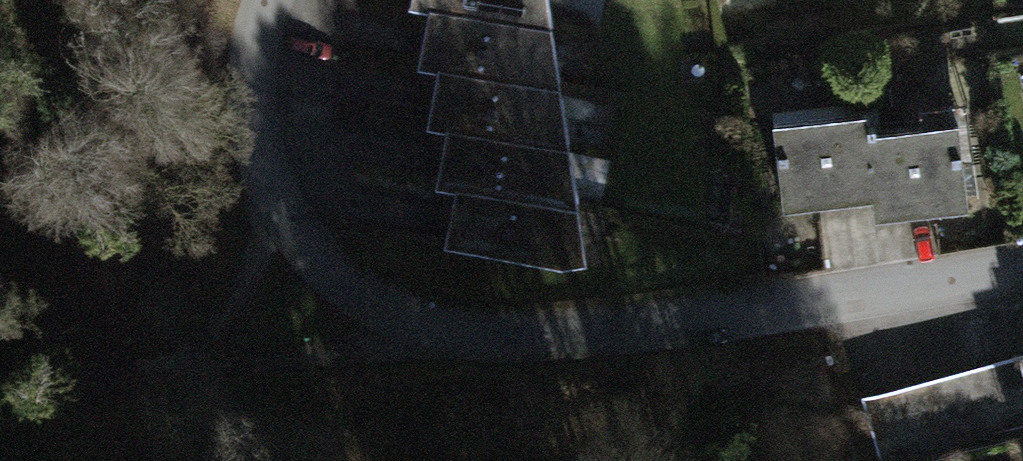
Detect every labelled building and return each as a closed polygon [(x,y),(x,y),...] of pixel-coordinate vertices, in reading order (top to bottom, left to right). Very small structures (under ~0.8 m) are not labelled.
[(553,33),(548,0),(409,0),(408,7),(428,10),(553,33)] [(553,33),(428,10),(418,63),(437,67),(561,89),(553,33)] [(561,89),(437,67),(426,125),(444,129),(570,151),(561,89)] [(878,206),(871,135),(870,114),(774,123),(783,215),(878,206)] [(963,126),(871,135),(878,206),(880,226),(972,218),(963,126)] [(570,151),(444,129),(436,185),(453,189),(580,211),(570,151)] [(580,211),(453,189),(442,247),(565,273),(589,271),(580,211)] [(1004,363),(1022,431),(1022,358),(1004,363)] [(869,429),(930,426),(929,389),(868,391),(869,429)]
